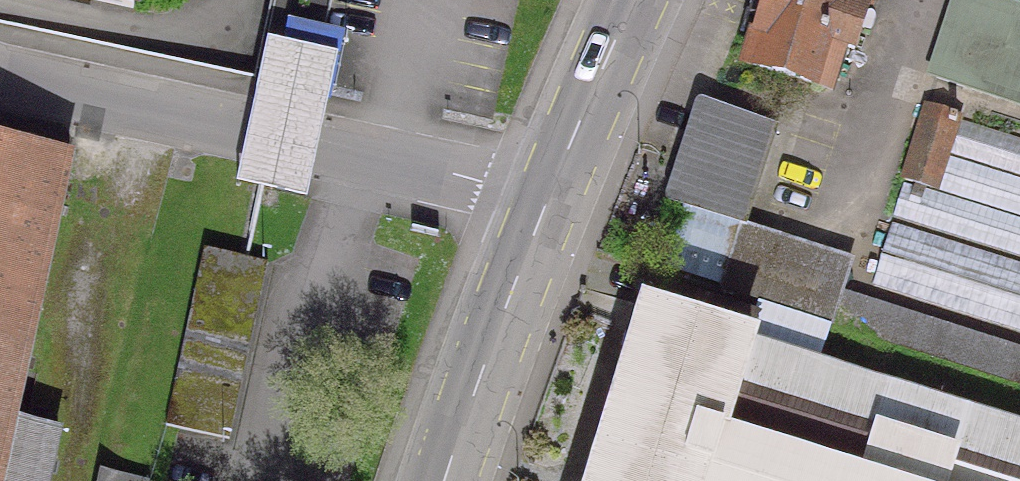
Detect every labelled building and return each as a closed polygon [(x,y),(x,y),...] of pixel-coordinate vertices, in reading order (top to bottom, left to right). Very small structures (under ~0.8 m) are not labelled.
[(129,13),(132,0),(71,0),(129,13)] [(288,33),(322,40),(331,0),(268,0),(250,83),(276,88),(288,33)] [(850,55),(867,0),(752,0),(748,12),(759,15),(743,68),(821,92),(834,50),(846,53),(850,55)] [(983,0),(960,0),(932,82),(970,95),(976,76),(1019,91),(1019,12),(983,0)] [(276,90),(322,100),(335,43),(322,40),(288,33),(276,88),(276,90)] [(1019,261),(1019,144),(955,123),(956,121),(923,110),(889,219),(1019,261)] [(671,203),(737,224),(767,134),(700,112),(671,203)] [(54,436),(9,427),(65,162),(0,148),(0,480),(44,480),(54,436)] [(886,226),(867,288),(1019,337),(1019,268),(886,226)] [(829,329),(1019,390),(1019,358),(839,300),(850,264),(735,228),(715,292),(829,329)] [(200,253),(162,430),(225,444),(263,267),(200,253)] [(642,312),(590,480),(1019,480),(1019,429),(642,312)]
